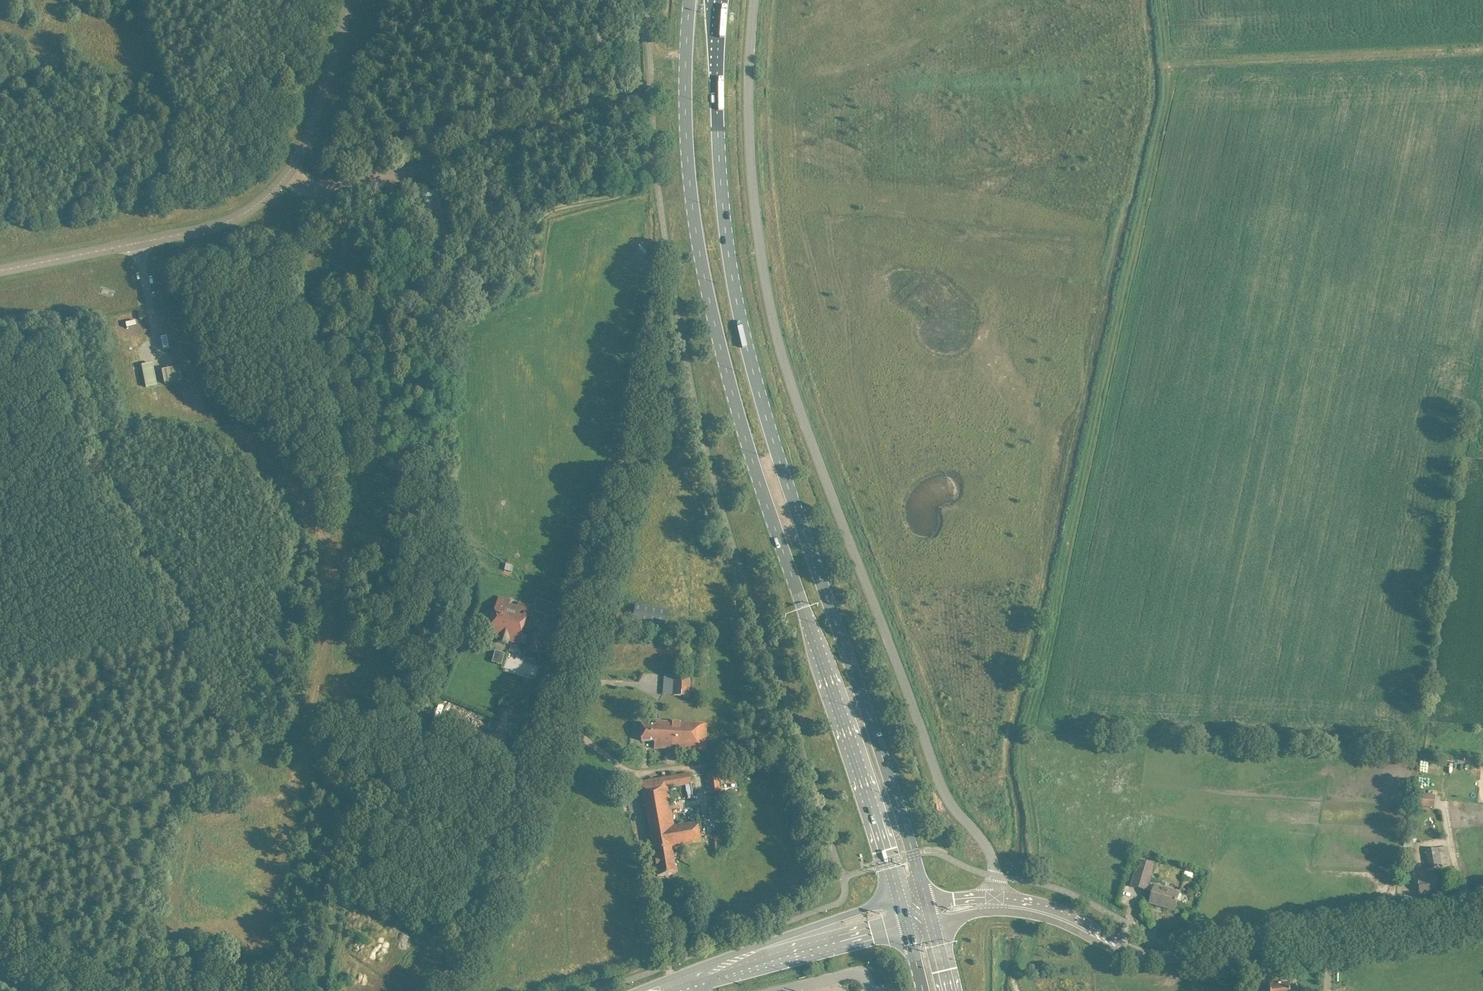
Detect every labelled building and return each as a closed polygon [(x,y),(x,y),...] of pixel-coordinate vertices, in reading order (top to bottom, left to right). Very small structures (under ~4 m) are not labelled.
[(162,371),(164,384),(182,380),(179,367),(162,371)] [(143,370),(146,387),(156,385),(153,368),(143,370)] [(300,431),(305,437),(313,431),(308,424),(300,431)] [(520,644),(527,646),(525,651),(539,655),(544,640),(530,636),(529,637),(522,635),(524,628),(523,628),(521,628),(523,621),(525,621),(525,622),(526,622),(530,607),(518,603),(518,604),(519,604),(518,608),(508,605),(509,602),(510,602),(510,601),(498,598),(494,614),(492,613),(492,616),(490,616),(488,622),(490,622),(489,625),(490,625),(487,636),(499,639),(498,643),(507,645),(508,641),(519,645),(520,644)] [(536,599),(532,611),(545,615),(548,603),(536,599)] [(635,605),(632,621),(664,627),(667,610),(635,605)] [(492,666),(502,668),(511,671),(514,661),(495,656),(492,666)] [(674,696),(689,697),(690,677),(675,676),(674,696)] [(641,741),(654,742),(654,749),(706,751),(708,725),(655,722),(655,725),(642,725),(641,741)] [(717,772),(707,773),(709,794),(720,792),(717,772)] [(646,808),(655,861),(673,858),(672,848),(701,843),(699,833),(697,822),(674,826),(672,811),(669,812),(668,804),(671,803),(668,789),(692,784),(690,773),(639,782),(644,808),(646,808)] [(1435,795),(1417,793),(1415,806),(1434,808),(1435,795)] [(1444,867),(1450,866),(1447,847),(1426,851),(1430,879),(1419,881),(1421,896),(1439,893),(1435,868),(1439,867),(1439,868),(1441,868),(1441,867),(1442,867),(1442,868),(1444,868),(1444,867)] [(673,858),(655,861),(658,877),(676,873),(673,858)] [(1148,891),(1155,865),(1137,860),(1130,887),(1148,891)] [(1157,885),(1152,906),(1175,910),(1180,890),(1157,885)] [(1290,983),(1278,984),(1278,982),(1270,982),(1271,990),(1291,990),(1290,983)]
